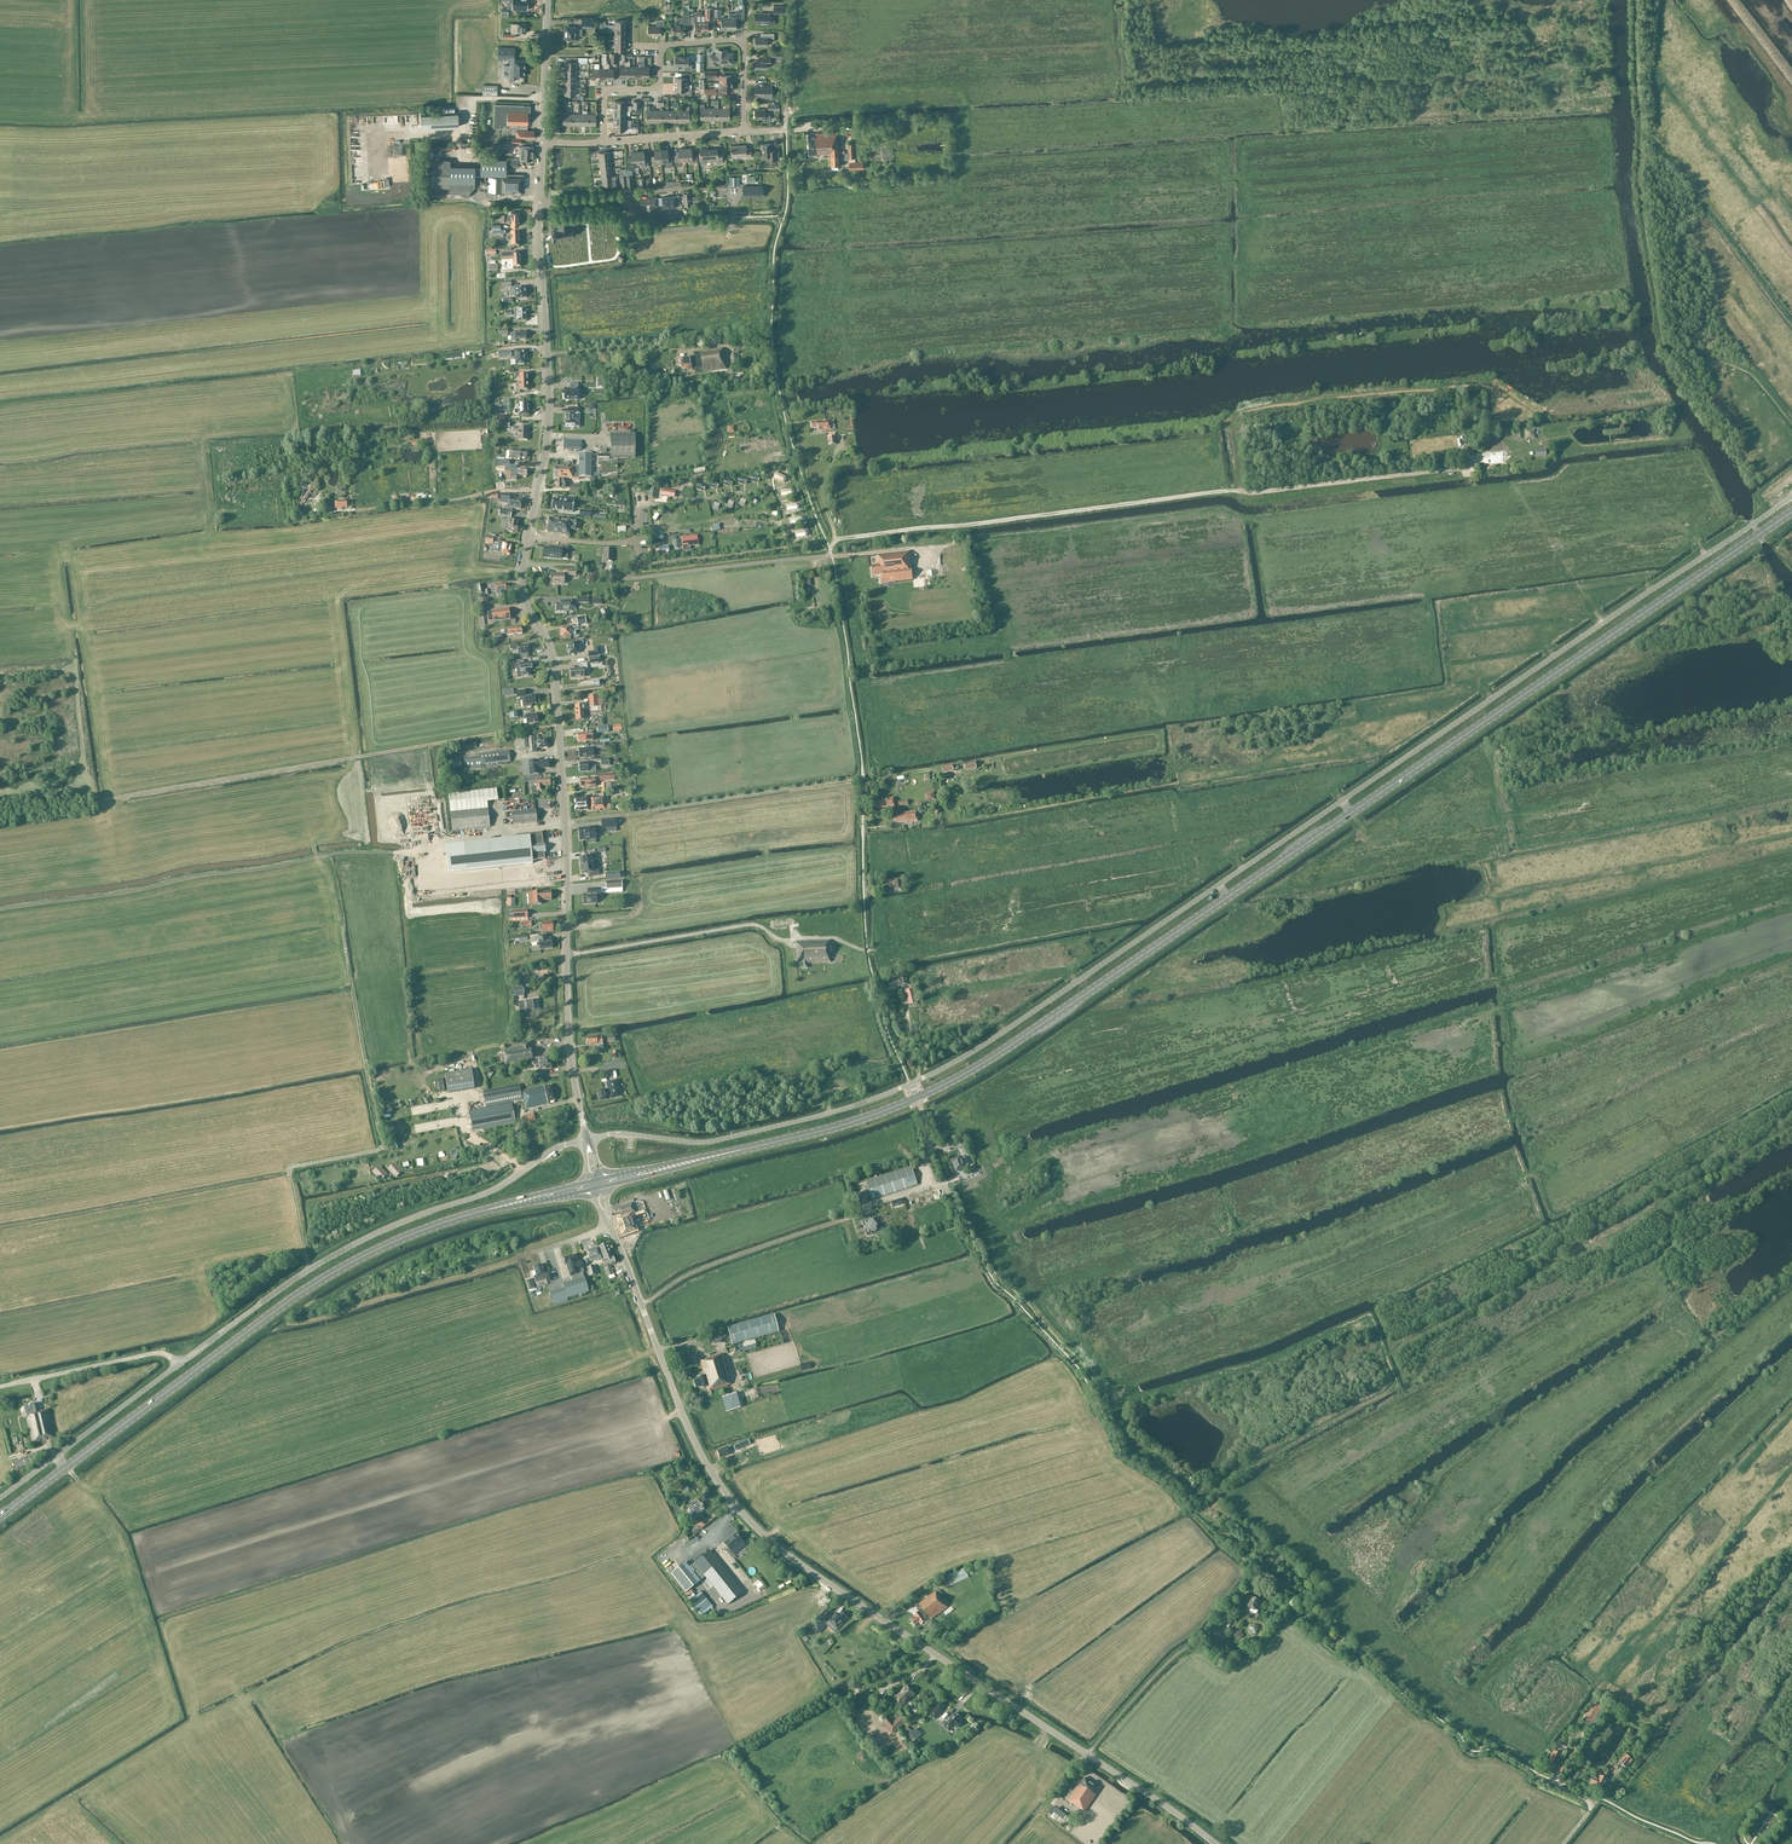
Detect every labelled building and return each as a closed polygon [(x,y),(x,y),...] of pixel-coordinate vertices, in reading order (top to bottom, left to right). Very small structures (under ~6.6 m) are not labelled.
[(527,2),(512,1),(508,1),(507,9),(512,9),(527,10),(527,2)] [(705,14),(701,14),(701,32),(708,32),(708,19),(713,19),(713,8),(705,8),(705,14)] [(728,18),(728,29),(736,29),(736,25),(742,22),(742,12),(735,12),(735,13),(729,13),(729,18),(728,18)] [(774,23),(774,20),(773,19),(769,19),(769,13),(755,13),(755,22),(768,22),(768,25),(772,25),(774,23)] [(683,14),(681,24),(676,24),(672,24),(671,33),(684,34),(684,32),(689,32),(689,14),(683,14)] [(694,32),(701,32),(701,14),(694,14),(694,16),(691,16),(690,24),(694,24),(694,32)] [(581,28),(593,28),(594,20),(582,19),(581,28)] [(648,26),(648,34),(660,34),(660,31),(664,31),(664,20),(656,20),(656,26),(648,26)] [(517,23),(511,23),(511,33),(503,33),(503,37),(515,37),(515,32),(526,33),(526,24),(517,23)] [(575,27),(565,27),(564,38),(571,38),(571,39),(578,39),(578,35),(581,35),(581,29),(575,29),(575,27)] [(760,33),(760,37),(755,37),(755,45),(767,45),(767,41),(773,41),(773,33),(760,33)] [(514,48),(497,47),(497,58),(510,59),(509,81),(513,81),(513,76),(524,76),(525,60),(514,60),(514,48)] [(710,55),(709,65),(720,65),(720,62),(732,62),(732,53),(723,53),(723,51),(722,51),(721,50),(718,50),(717,51),(716,51),(716,55),(710,55)] [(688,61),(688,57),(675,56),(675,65),(684,65),(684,70),(691,70),(691,61),(688,61)] [(760,57),(760,60),(755,60),(755,68),(766,68),(766,64),(770,64),(771,57),(760,57)] [(565,62),(565,70),(576,70),(576,62),(565,62)] [(565,70),(565,79),(576,79),(576,70),(565,70)] [(687,84),(687,80),(691,81),(692,73),(681,73),(681,77),(675,77),(674,84),(687,84)] [(576,79),(565,79),(564,87),(576,87),(576,79)] [(719,82),(719,87),(713,87),(713,89),(716,89),(716,94),(724,94),(724,90),(732,90),(732,82),(719,82)] [(687,84),(674,84),(674,90),(676,90),(676,95),(691,96),(691,91),(686,91),(687,84)] [(759,84),(759,86),(754,86),(754,95),(771,95),(771,86),(765,86),(765,84),(759,84)] [(497,85),(483,85),(483,95),(496,96),(497,85)] [(576,87),(564,87),(564,95),(575,95),(576,87)] [(530,105),(508,104),(495,104),(494,128),(507,128),(524,129),(524,124),(528,124),(528,112),(530,112),(530,105)] [(764,109),(754,109),(754,118),(764,118),(764,121),(768,121),(770,119),(770,115),(768,113),(764,113),(764,109)] [(458,126),(458,116),(458,113),(420,114),(421,128),(458,126)] [(571,125),(571,114),(563,114),(562,125),(571,125)] [(579,114),(571,114),(571,125),(579,125),(579,114)] [(587,114),(579,114),(579,125),(587,125),(587,114)] [(587,114),(587,125),(596,125),(596,114),(587,114)] [(533,138),(534,131),(520,130),(517,130),(516,137),(533,138)] [(841,154),(845,153),(845,150),(839,151),(838,137),(837,137),(837,132),(808,133),(809,154),(830,153),(831,165),(839,165),(839,152),(841,152),(841,154)] [(767,160),(780,159),(779,151),(777,151),(777,149),(772,150),(772,143),(761,144),(762,156),(766,155),(767,160)] [(847,143),(848,162),(849,162),(849,169),(863,168),(863,161),(855,161),(854,143),(847,143)] [(746,149),(745,145),(731,146),(731,156),(746,155),(746,157),(751,157),(750,149),(746,149)] [(532,159),(533,147),(520,146),(519,162),(525,163),(526,159),(532,159)] [(678,149),(678,154),(675,154),(676,166),(682,166),(681,161),(685,160),(684,148),(678,149)] [(691,148),(684,148),(685,160),(689,160),(689,163),(696,162),(695,155),(691,155),(691,148)] [(706,162),(711,161),(718,161),(718,162),(722,162),(722,152),(717,152),(717,148),(707,149),(707,148),(699,148),(700,163),(701,163),(701,166),(705,165),(705,163),(706,163),(706,162)] [(672,156),(671,156),(668,157),(667,149),(661,150),(661,162),(665,162),(666,164),(666,167),(672,166),(672,156)] [(661,162),(661,150),(654,150),(655,158),(651,158),(651,165),(658,165),(658,162),(661,162)] [(599,161),(610,159),(609,151),(598,152),(599,161)] [(643,151),(637,152),(638,164),(642,163),(642,166),(648,165),(647,156),(644,156),(643,151)] [(634,164),(638,164),(637,152),(630,152),(631,159),(627,159),(628,169),(634,169),(634,164)] [(477,167),(477,174),(479,174),(479,175),(502,177),(502,175),(506,175),(506,174),(506,159),(480,158),(480,167),(477,167)] [(450,160),(432,159),(431,187),(449,188),(449,192),(460,192),(460,194),(468,196),(470,191),(475,186),(475,166),(450,166),(450,160)] [(518,159),(507,159),(507,166),(518,167),(518,159)] [(610,159),(599,161),(600,169),(611,168),(610,159)] [(612,176),(611,168),(600,169),(601,177),(612,176)] [(502,175),(502,177),(479,175),(479,190),(480,190),(480,191),(485,191),(485,196),(494,196),(494,191),(513,191),(513,190),(521,190),(521,174),(506,174),(506,175),(502,175)] [(612,176),(601,177),(602,185),(607,185),(607,188),(616,187),(615,179),(612,179),(612,176)] [(758,186),(742,187),(743,197),(758,196),(758,186)] [(685,191),(685,192),(683,193),(683,195),(681,196),(682,204),(684,204),(684,206),(691,205),(690,202),(698,202),(698,196),(692,197),(692,195),(691,190),(685,191)] [(642,206),(643,215),(657,213),(656,205),(657,205),(657,196),(647,197),(647,199),(640,199),(640,206),(642,206)] [(679,196),(675,196),(661,197),(662,207),(676,206),(680,205),(679,196)] [(568,218),(557,219),(558,229),(553,229),(553,232),(551,232),(551,236),(553,236),(553,238),(554,238),(573,236),(575,234),(575,230),(572,228),(569,228),(568,218)] [(519,252),(501,253),(502,261),(520,260),(519,252)] [(495,261),(489,262),(490,270),(498,270),(497,265),(495,265),(495,261)] [(526,298),(525,287),(515,287),(515,288),(509,289),(510,298),(516,297),(516,299),(526,298)] [(526,322),(525,308),(514,308),(514,322),(526,321),(526,322)] [(511,334),(511,337),(511,342),(515,342),(515,340),(526,340),(526,339),(526,335),(525,332),(515,332),(515,334),(511,334)] [(691,363),(690,357),(680,359),(681,364),(680,364),(681,366),(682,372),(692,370),(692,369),(696,369),(696,373),(725,369),(723,354),(722,354),(721,349),(693,353),(695,363),(691,363)] [(524,360),(527,360),(527,353),(526,352),(525,352),(525,350),(514,350),(514,360),(515,360),(516,364),(524,364),(524,360)] [(519,383),(527,382),(527,374),(519,375),(519,373),(516,373),(516,378),(519,377),(519,383)] [(527,382),(519,383),(516,383),(516,393),(520,392),(520,391),(528,390),(527,382)] [(565,389),(565,394),(564,394),(564,399),(565,399),(565,400),(578,400),(578,390),(577,390),(577,383),(570,383),(570,389),(565,389)] [(528,415),(528,403),(524,403),(524,400),(516,400),(516,405),(518,405),(519,410),(514,410),(514,415),(519,415),(519,416),(528,415)] [(580,414),(579,414),(575,413),(565,413),(565,429),(575,429),(575,428),(579,428),(580,414)] [(831,430),(830,420),(821,421),(821,422),(811,423),(811,429),(817,428),(818,432),(831,430)] [(528,440),(528,428),(518,427),(518,428),(513,428),(513,431),(518,431),(518,440),(528,440)] [(611,458),(635,458),(636,435),(611,434),(611,458)] [(836,445),(835,437),(828,437),(829,445),(836,445)] [(581,450),(582,441),(563,440),(563,450),(581,450)] [(526,458),(526,456),(528,456),(528,453),(527,452),(522,451),(522,450),(510,449),(509,459),(521,459),(521,458),(526,458)] [(594,456),(591,456),(591,453),(579,453),(579,466),(574,466),(559,466),(559,467),(554,467),(554,478),(561,478),(561,479),(574,479),(579,479),(580,477),(591,477),(591,461),(594,461),(594,456)] [(497,458),(497,467),(505,466),(506,467),(506,465),(510,465),(509,460),(505,460),(505,458),(497,458)] [(506,467),(505,466),(505,472),(511,472),(510,480),(516,480),(516,476),(526,477),(526,470),(513,470),(514,466),(510,465),(506,465),(506,467)] [(568,488),(568,480),(562,480),(556,480),(556,489),(562,489),(562,488),(568,488)] [(303,493),(298,501),(300,503),(299,504),(302,506),(306,500),(309,496),(308,496),(314,488),(309,485),(307,489),(308,490),(305,489),(304,488),(302,492),(303,493)] [(510,495),(506,494),(502,494),(501,503),(508,504),(508,508),(520,509),(521,500),(509,498),(510,495)] [(559,500),(553,499),(551,509),(573,512),(574,500),(559,498),(559,500)] [(512,511),(500,509),(499,516),(511,518),(512,511)] [(591,511),(580,510),(579,518),(591,519),(591,511)] [(567,521),(549,518),(547,532),(569,535),(570,530),(575,530),(576,522),(572,521),(572,518),(568,518),(567,521)] [(506,522),(504,529),(504,530),(508,530),(508,531),(509,531),(512,532),(512,531),(517,532),(519,527),(517,527),(519,520),(510,519),(510,521),(506,520),(506,522)] [(695,537),(682,538),(683,550),(687,550),(687,546),(690,546),(690,545),(695,545),(695,537)] [(495,543),(494,546),(493,551),(501,553),(510,555),(511,550),(512,544),(503,542),(502,544),(495,543)] [(557,546),(556,548),(545,548),(544,558),(561,559),(567,560),(568,547),(557,546)] [(613,549),(604,549),(603,562),(613,562),(613,549)] [(879,555),(879,556),(878,556),(879,565),(871,566),(872,577),(880,576),(881,584),(913,580),(911,564),(910,565),(909,560),(911,560),(910,551),(879,555)] [(565,574),(564,574),(549,575),(550,581),(551,581),(551,584),(565,584),(565,574)] [(811,582),(810,577),(801,578),(802,586),(813,584),(812,582),(811,582)] [(505,584),(491,586),(492,592),(496,592),(497,595),(502,595),(501,591),(506,590),(505,584)] [(556,604),(556,611),(572,611),(571,601),(560,601),(560,604),(556,604)] [(493,622),(510,620),(509,609),(492,611),(492,612),(490,612),(490,614),(488,614),(489,620),(491,620),(491,621),(493,621),(493,622)] [(560,629),(561,634),(560,634),(561,636),(562,636),(562,637),(576,635),(575,631),(583,629),(582,626),(585,626),(585,622),(587,622),(586,618),(578,618),(578,622),(577,622),(578,626),(569,628),(560,629)] [(504,634),(504,630),(501,630),(501,633),(494,634),(495,641),(502,640),(501,635),(504,634)] [(568,644),(568,645),(568,648),(569,648),(570,654),(578,653),(577,645),(583,645),(583,640),(577,641),(577,642),(568,644)] [(522,646),(518,646),(516,646),(516,645),(509,645),(510,650),(518,651),(519,654),(529,653),(529,652),(530,651),(529,649),(528,648),(528,646),(522,646)] [(588,652),(589,657),(601,656),(599,647),(593,648),(594,652),(588,652)] [(522,677),(531,676),(530,669),(532,668),(531,664),(524,664),(523,660),(517,661),(518,665),(516,666),(517,677),(522,677)] [(571,670),(572,678),(584,677),(583,672),(588,671),(587,663),(579,664),(580,669),(571,670)] [(520,701),(522,701),(523,708),(532,707),(532,704),(536,703),(535,695),(526,696),(525,690),(516,691),(516,698),(520,697),(520,701)] [(598,707),(597,695),(589,695),(590,708),(598,707)] [(575,713),(584,713),(584,709),(587,709),(586,705),(583,705),(575,705),(575,713)] [(584,713),(575,713),(576,721),(585,720),(588,720),(587,716),(584,716),(584,713)] [(524,724),(527,724),(538,723),(537,714),(526,715),(526,716),(523,716),(524,724)] [(592,733),(586,733),(577,734),(577,742),(583,741),(583,742),(593,741),(592,733)] [(539,748),(548,747),(547,739),(539,740),(538,737),(527,738),(527,737),(514,738),(515,747),(519,747),(519,750),(528,749),(528,753),(537,752),(536,748),(539,748)] [(594,749),(593,749),(588,749),(579,749),(579,757),(587,757),(594,757),(594,749)] [(502,763),(510,762),(509,751),(480,754),(480,757),(464,759),(465,769),(466,769),(467,770),(482,769),(481,765),(502,763)] [(538,761),(529,762),(524,762),(524,768),(529,768),(530,775),(539,774),(539,769),(548,768),(548,761),(538,762),(538,761)] [(965,763),(966,771),(977,769),(976,762),(965,763)] [(596,766),(593,767),(588,767),(588,763),(579,763),(580,772),(589,772),(596,772),(596,766)] [(952,765),(942,767),(943,773),(953,771),(957,770),(956,764),(952,765)] [(536,782),(536,786),(531,787),(532,794),(538,794),(537,791),(542,791),(542,786),(550,786),(550,778),(541,779),(541,776),(530,777),(523,777),(523,782),(536,782)] [(581,779),(581,787),(589,787),(595,786),(594,778),(581,779)] [(602,784),(602,792),(611,791),(610,785),(607,785),(607,783),(602,784)] [(487,801),(498,800),(496,789),(448,794),(452,831),(490,827),(487,801)] [(610,804),(605,804),(604,798),(590,798),(591,799),(588,800),(588,798),(575,799),(576,811),(588,810),(588,809),(591,809),(591,810),(610,809),(610,804)] [(885,808),(887,808),(895,807),(894,798),(882,799),(882,801),(875,802),(876,808),(885,807),(885,808)] [(536,810),(526,811),(512,812),(513,824),(537,822),(536,810)] [(905,813),(905,815),(906,815),(894,816),(895,823),(906,822),(918,821),(917,812),(905,813)] [(616,819),(601,820),(602,829),(616,828),(616,819)] [(588,828),(579,829),(580,840),(596,839),(595,827),(588,827),(588,828)] [(448,873),(503,866),(502,855),(532,854),(544,853),(544,852),(546,852),(545,845),(543,845),(542,832),(517,835),(517,838),(499,840),(445,846),(448,873)] [(579,858),(580,866),(597,864),(595,852),(584,854),(585,857),(579,858)] [(544,853),(532,854),(502,855),(503,866),(533,863),(533,860),(545,859),(544,853)] [(597,864),(580,866),(581,874),(587,873),(588,877),(598,875),(597,864)] [(900,890),(899,885),(904,885),(903,879),(898,880),(897,880),(888,881),(889,887),(893,886),(894,891),(900,890)] [(606,882),(607,890),(622,889),(621,881),(606,882)] [(584,901),(584,904),(597,903),(596,897),(600,897),(600,888),(588,889),(588,894),(583,895),(583,897),(582,898),(583,901),(584,901)] [(552,900),(551,900),(552,899),(552,897),(551,896),(551,892),(541,892),(541,893),(529,894),(529,905),(542,905),(542,901),(552,900)] [(528,921),(528,918),(528,910),(510,911),(510,922),(528,921)] [(553,931),(554,930),(554,928),(553,927),(552,923),(538,924),(539,932),(553,931)] [(540,951),(552,949),(551,938),(547,939),(547,935),(530,937),(531,944),(539,943),(540,951)] [(830,962),(829,941),(796,942),(797,963),(830,962)] [(900,980),(889,983),(891,989),(908,984),(906,976),(899,978),(900,980)] [(905,991),(909,1005),(918,1003),(914,989),(915,989),(914,986),(911,987),(911,990),(905,991)] [(514,989),(515,996),(525,995),(525,988),(514,989)] [(531,1014),(534,1014),(535,1014),(534,1001),(524,1001),(524,1002),(519,1002),(520,1013),(525,1013),(525,1015),(526,1014),(526,1019),(532,1018),(531,1014)] [(603,1047),(602,1043),(602,1037),(597,1037),(587,1038),(587,1045),(597,1044),(597,1048),(603,1047)] [(529,1047),(529,1043),(521,1044),(521,1047),(510,1048),(511,1050),(508,1050),(508,1049),(503,1049),(504,1054),(505,1063),(532,1059),(530,1050),(530,1047),(529,1047)] [(551,1069),(550,1063),(549,1064),(548,1058),(532,1061),(533,1065),(539,1064),(540,1071),(551,1069)] [(474,1089),(472,1070),(445,1074),(448,1093),(474,1089)] [(610,1099),(621,1096),(617,1080),(606,1083),(609,1093),(607,1094),(606,1089),(597,1092),(599,1101),(609,1099),(610,1099)] [(519,1084),(518,1084),(482,1092),(485,1107),(522,1100),(519,1084)] [(525,1103),(527,1108),(548,1103),(547,1102),(554,1101),(551,1085),(544,1087),(544,1086),(521,1091),(525,1104),(525,1103)] [(515,1122),(511,1103),(469,1112),(472,1131),(515,1122)] [(536,1122),(534,1114),(525,1116),(527,1124),(536,1122)] [(963,1149),(965,1154),(969,1153),(964,1140),(957,1142),(961,1150),(963,1149)] [(961,1156),(951,1160),(956,1172),(966,1168),(965,1166),(969,1165),(965,1157),(962,1158),(961,1156)] [(911,1167),(884,1175),(866,1181),(872,1200),(917,1185),(911,1167)] [(933,1192),(923,1193),(924,1198),(940,1195),(939,1188),(932,1189),(933,1192)] [(621,1236),(624,1235),(633,1232),(632,1229),(635,1228),(634,1224),(631,1225),(628,1216),(635,1213),(632,1203),(618,1208),(620,1217),(619,1218),(615,1219),(621,1236)] [(875,1218),(862,1222),(867,1236),(879,1232),(875,1218)] [(610,1268),(610,1265),(615,1263),(607,1244),(599,1247),(604,1260),(602,1261),(605,1270),(607,1277),(609,1276),(610,1279),(614,1278),(613,1275),(614,1274),(612,1267),(610,1268)] [(588,1258),(590,1262),(601,1258),(599,1255),(597,1247),(586,1250),(589,1258),(588,1258)] [(567,1298),(589,1292),(580,1262),(575,1264),(573,1255),(563,1258),(565,1265),(567,1264),(572,1281),(562,1284),(564,1288),(549,1292),(553,1305),(568,1301),(567,1298)] [(534,1267),(536,1275),(534,1276),(536,1282),(546,1279),(546,1282),(552,1280),(550,1272),(544,1274),(541,1265),(534,1267)] [(597,1274),(594,1265),(587,1267),(585,1267),(587,1273),(586,1274),(587,1277),(597,1274)] [(727,1328),(732,1345),(778,1332),(773,1314),(727,1328)] [(699,1380),(694,1381),(696,1387),(700,1386),(701,1388),(707,1386),(708,1391),(730,1384),(722,1354),(699,1360),(704,1377),(698,1378),(699,1380)] [(735,1392),(722,1396),(727,1411),(740,1407),(735,1392)] [(23,1406),(23,1408),(21,1408),(22,1413),(24,1413),(25,1418),(27,1418),(32,1443),(54,1437),(48,1410),(38,1412),(36,1404),(23,1406)] [(725,1448),(717,1452),(719,1458),(728,1454),(727,1453),(731,1451),(729,1447),(725,1448)] [(35,1453),(20,1460),(13,1463),(16,1470),(38,1460),(35,1453)] [(698,1499),(687,1506),(694,1518),(705,1510),(698,1499)] [(691,1530),(694,1535),(700,1530),(697,1525),(691,1530)] [(737,1558),(731,1551),(742,1542),(735,1533),(724,1543),(727,1546),(724,1548),(734,1560),(737,1558)] [(705,1554),(689,1566),(701,1581),(706,1577),(728,1605),(744,1593),(713,1554),(705,1554)] [(671,1574),(686,1593),(701,1581),(686,1562),(671,1574)] [(946,1583),(948,1587),(969,1578),(965,1568),(949,1575),(949,1576),(941,1580),(943,1585),(946,1583)] [(753,1583),(756,1589),(762,1585),(759,1579),(753,1583)] [(967,1580),(951,1586),(952,1589),(968,1583),(967,1580)] [(940,1590),(936,1592),(936,1591),(915,1606),(919,1612),(914,1616),(916,1618),(911,1621),(915,1626),(919,1623),(921,1625),(926,1621),(927,1622),(947,1607),(940,1597),(943,1595),(940,1590)] [(1259,1611),(1256,1610),(1260,1601),(1251,1597),(1247,1607),(1251,1608),(1250,1611),(1257,1615),(1259,1611)] [(847,1618),(842,1612),(839,1615),(837,1613),(829,1620),(838,1629),(845,1622),(844,1621),(847,1618)] [(827,1623),(823,1618),(815,1626),(820,1632),(828,1625),(826,1624),(827,1623)] [(1234,1634),(1239,1639),(1243,1635),(1237,1631),(1234,1634)] [(901,1706),(913,1695),(907,1687),(894,1698),(901,1706)] [(941,1709),(944,1706),(940,1702),(930,1713),(935,1718),(943,1710),(941,1709)] [(1606,1710),(1595,1703),(1584,1720),(1591,1724),(1594,1720),(1598,1722),(1606,1710)] [(942,1724),(944,1726),(950,1731),(955,1725),(958,1728),(962,1724),(959,1721),(961,1719),(955,1714),(951,1718),(951,1717),(948,1717),(942,1724)] [(884,1724),(893,1735),(907,1722),(902,1715),(894,1722),(891,1718),(884,1724)] [(912,1731),(908,1734),(914,1741),(918,1738),(912,1731)] [(1553,1751),(1552,1754),(1550,1759),(1551,1759),(1548,1765),(1554,1768),(1558,1762),(1559,1762),(1561,1758),(1563,1759),(1566,1752),(1557,1748),(1555,1752),(1553,1751)] [(1586,1751),(1583,1749),(1582,1748),(1575,1759),(1579,1761),(1586,1751)] [(1626,1755),(1619,1762),(1626,1768),(1633,1760),(1626,1755)] [(1608,1780),(1599,1776),(1594,1774),(1589,1784),(1602,1790),(1605,1783),(1606,1783),(1608,1780)] [(1085,1812),(1101,1789),(1084,1778),(1081,1783),(1080,1782),(1068,1800),(1085,1812)] [(1054,1812),(1068,1823),(1072,1818),(1058,1807),(1056,1809),(1054,1806),(1049,1812),(1051,1815),(1054,1812)]
